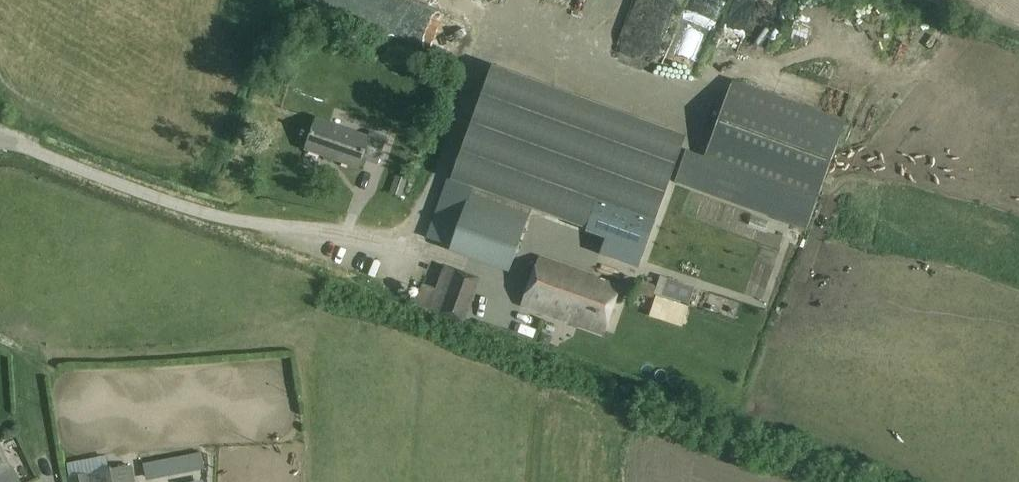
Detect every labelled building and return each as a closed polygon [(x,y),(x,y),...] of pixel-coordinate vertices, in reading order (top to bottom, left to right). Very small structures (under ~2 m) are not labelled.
[(611,79),(643,89),(670,0),(635,0),(611,79)] [(753,40),(776,40),(777,0),(754,0),(753,40)] [(429,239),(478,257),(510,268),(532,209),(642,248),(682,138),(509,75),(468,189),(449,182),(429,239)] [(676,180),(807,227),(845,122),(733,81),(703,163),(684,156),(676,180)] [(371,132),(369,138),(316,119),(305,150),(358,169),(362,159),(377,164),(386,138),(371,132)] [(620,287),(540,259),(523,306),(603,334),(620,287)] [(464,323),(479,279),(444,266),(436,289),(424,285),(416,307),(464,323)] [(653,299),(657,287),(642,282),(638,294),(653,299)] [(13,467),(10,468),(0,448),(0,481),(20,481),(13,467)] [(144,472),(203,461),(201,449),(142,461),(144,472)] [(91,481),(134,481),(130,462),(89,470),(91,481)]
